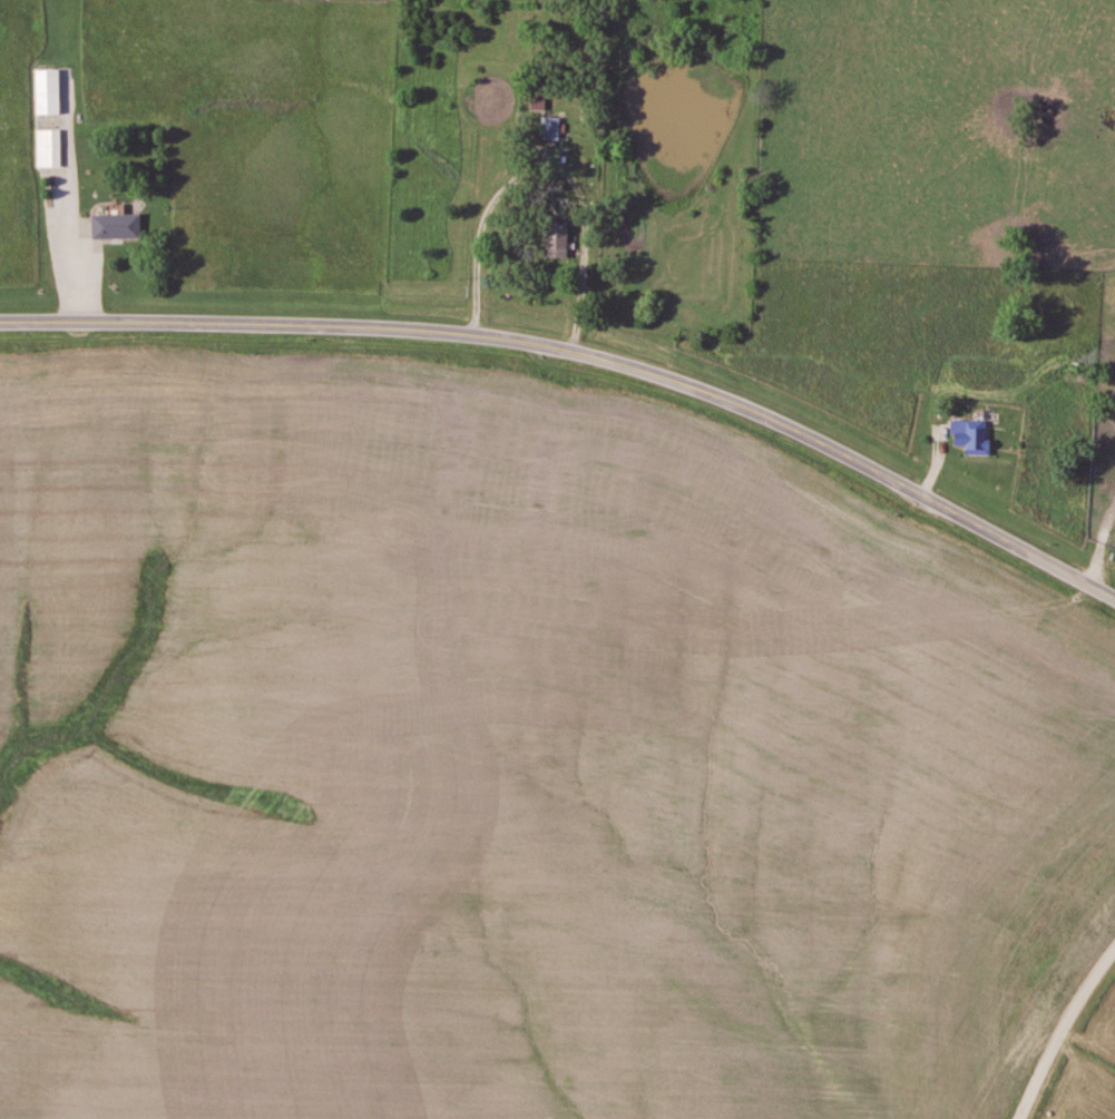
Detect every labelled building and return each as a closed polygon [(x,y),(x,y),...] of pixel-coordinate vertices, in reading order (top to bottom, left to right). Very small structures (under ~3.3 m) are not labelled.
[(61,68),(37,68),(37,114),(61,114),(61,68)] [(534,108),(544,108),(546,85),(536,84),(534,108)] [(560,139),(560,118),(541,118),(541,139),(560,139)] [(38,168),(62,168),(62,129),(38,129),(38,168)] [(94,214),(94,239),(142,239),(142,214),(94,214)] [(546,258),(569,258),(569,224),(546,224),(546,258)] [(967,454),(990,454),(990,420),(953,420),(953,445),(967,445),(967,454)]
